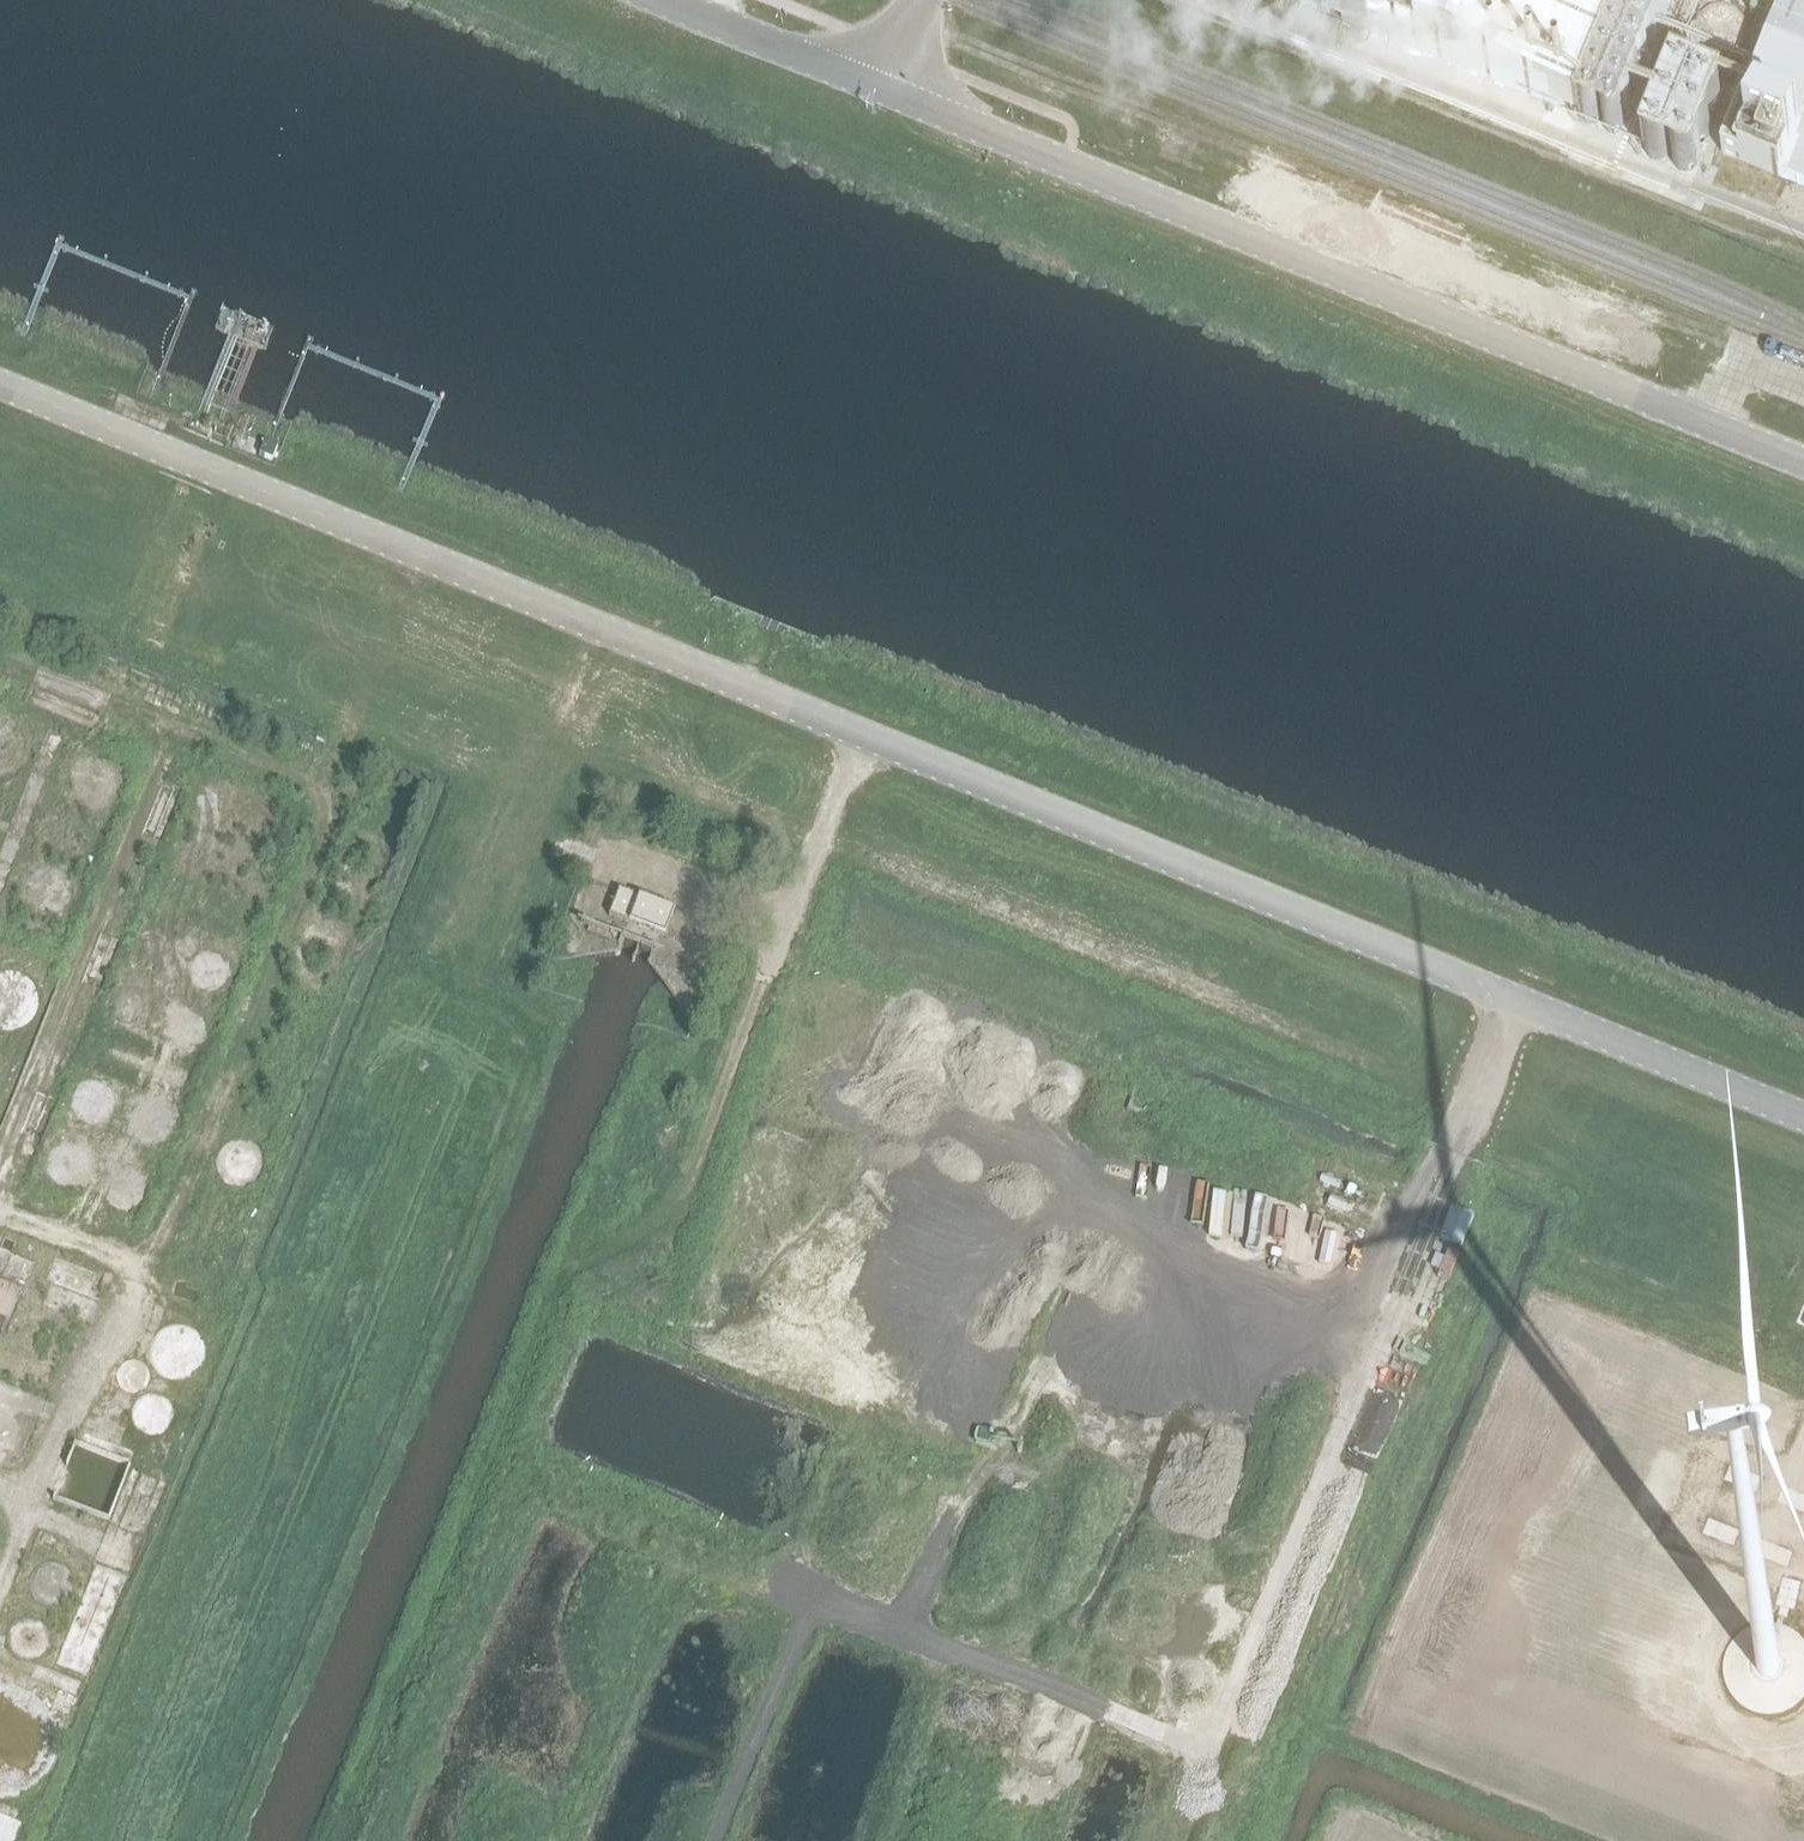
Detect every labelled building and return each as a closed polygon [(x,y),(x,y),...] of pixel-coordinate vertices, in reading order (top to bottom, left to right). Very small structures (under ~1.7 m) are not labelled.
[(1299,2),(1299,3),(1323,13),(1580,115),(1619,19),(1600,11),(1605,0),(1293,0),(1299,2)] [(1588,100),(1628,116),(1675,0),(1628,0),(1588,100)] [(1722,153),(1803,186),(1803,0),(1784,0),(1722,153)] [(278,448),(265,443),(260,456),(273,461),(278,448)] [(608,916),(664,937),(674,911),(618,890),(608,916)] [(137,1116),(135,1081),(83,1084),(85,1119),(137,1116)] [(64,1139),(59,1177),(115,1185),(113,1199),(163,1206),(168,1172),(106,1163),(109,1146),(64,1139)] [(1440,1238),(1462,1246),(1474,1216),(1452,1207),(1440,1238)] [(1438,1277),(1449,1281),(1459,1255),(1448,1251),(1438,1277)] [(67,1503),(125,1522),(149,1448),(92,1429),(67,1503)] [(65,1659),(111,1677),(149,1577),(103,1559),(65,1659)] [(1758,1665),(1757,1669),(1757,1673),(1760,1677),(1763,1680),(1767,1681),(1772,1681),(1776,1679),(1779,1675),(1780,1671),(1779,1666),(1777,1663),(1774,1660),(1769,1658),(1765,1659),(1761,1661),(1758,1665)] [(48,1675),(0,1692),(0,1797),(82,1767),(48,1675)] [(0,1811),(0,1840),(28,1840),(34,1816),(1,1808),(0,1811)]
